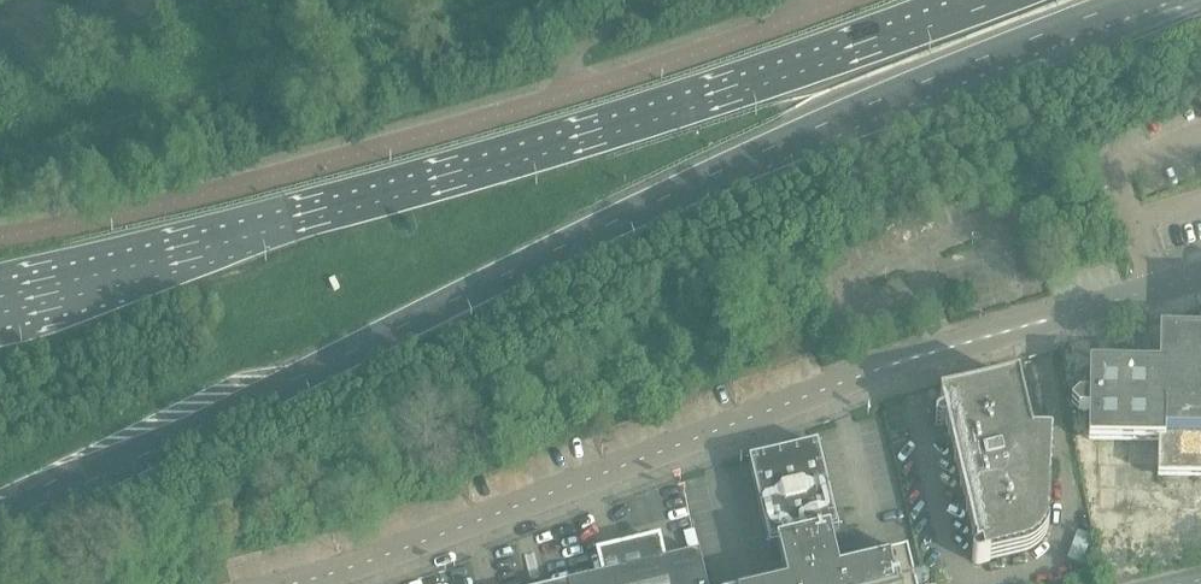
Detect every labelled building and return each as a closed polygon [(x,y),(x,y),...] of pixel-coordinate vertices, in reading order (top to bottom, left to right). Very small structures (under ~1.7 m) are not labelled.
[(1160,334),(1160,369),(1090,368),(1089,398),(1079,398),(1072,405),(1079,413),(1089,413),(1089,444),(1158,445),(1158,479),(1200,480),(1200,334),(1160,334)] [(1019,383),(940,401),(976,554),(982,553),(984,564),(1024,554),(1028,553),(1032,551),(1036,549),(1038,547),(1039,546),(1041,543),(1043,542),(1044,539),(1046,536),(1048,532),(1049,529),(1050,525),(1050,523),(1053,441),(1052,440),(1051,439),(1050,439),(1033,439),(1019,383)] [(786,583),(914,583),(907,555),(839,571),(836,558),(849,555),(848,552),(852,551),(846,528),(838,530),(818,447),(749,462),(770,549),(778,547),(787,583),(786,583)] [(699,554),(662,563),(655,541),(653,541),(655,548),(620,560),(622,572),(572,583),(706,583),(699,554)]
